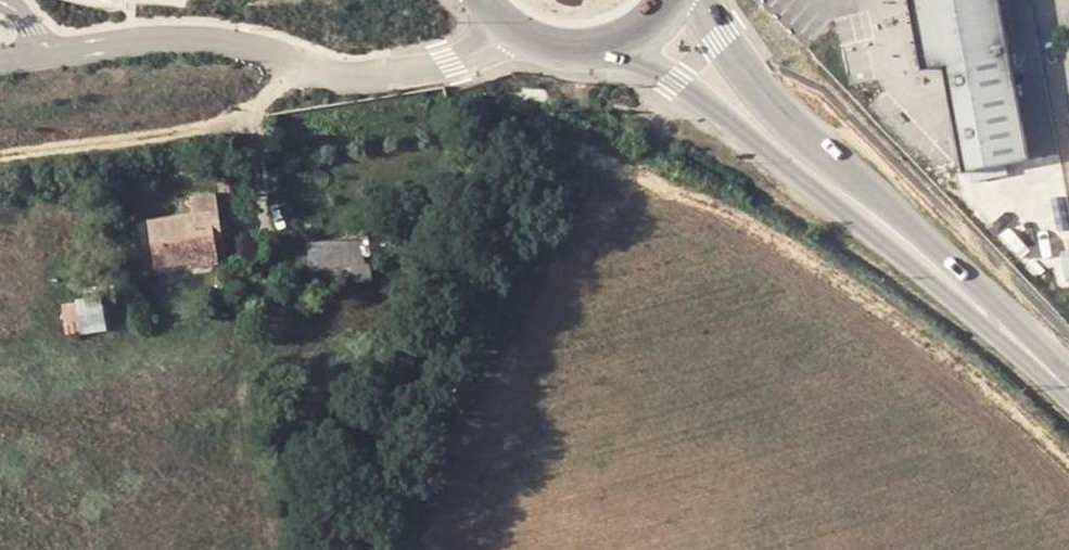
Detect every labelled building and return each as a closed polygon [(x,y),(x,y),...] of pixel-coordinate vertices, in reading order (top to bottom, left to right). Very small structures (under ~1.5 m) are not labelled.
[(916,65),(940,65),(966,170),(1029,163),(999,0),(903,0),(916,65)] [(193,214),(149,222),(156,266),(191,260),(216,255),(214,239),(212,227),(220,225),(215,194),(189,197),(193,214)] [(212,227),(214,239),(222,238),(220,225),(212,227)] [(416,231),(417,242),(427,241),(426,230),(416,231)] [(362,263),(358,233),(347,236),(352,264),(362,263)] [(347,236),(309,241),(312,270),(337,267),(338,278),(354,276),(352,264),(347,236)] [(216,255),(191,260),(192,268),(218,263),(216,255)] [(371,279),(369,263),(362,263),(352,264),(354,276),(354,282),(371,279)] [(312,270),(314,282),(338,278),(337,267),(312,270)] [(79,300),(83,331),(103,328),(100,298),(79,300)]
